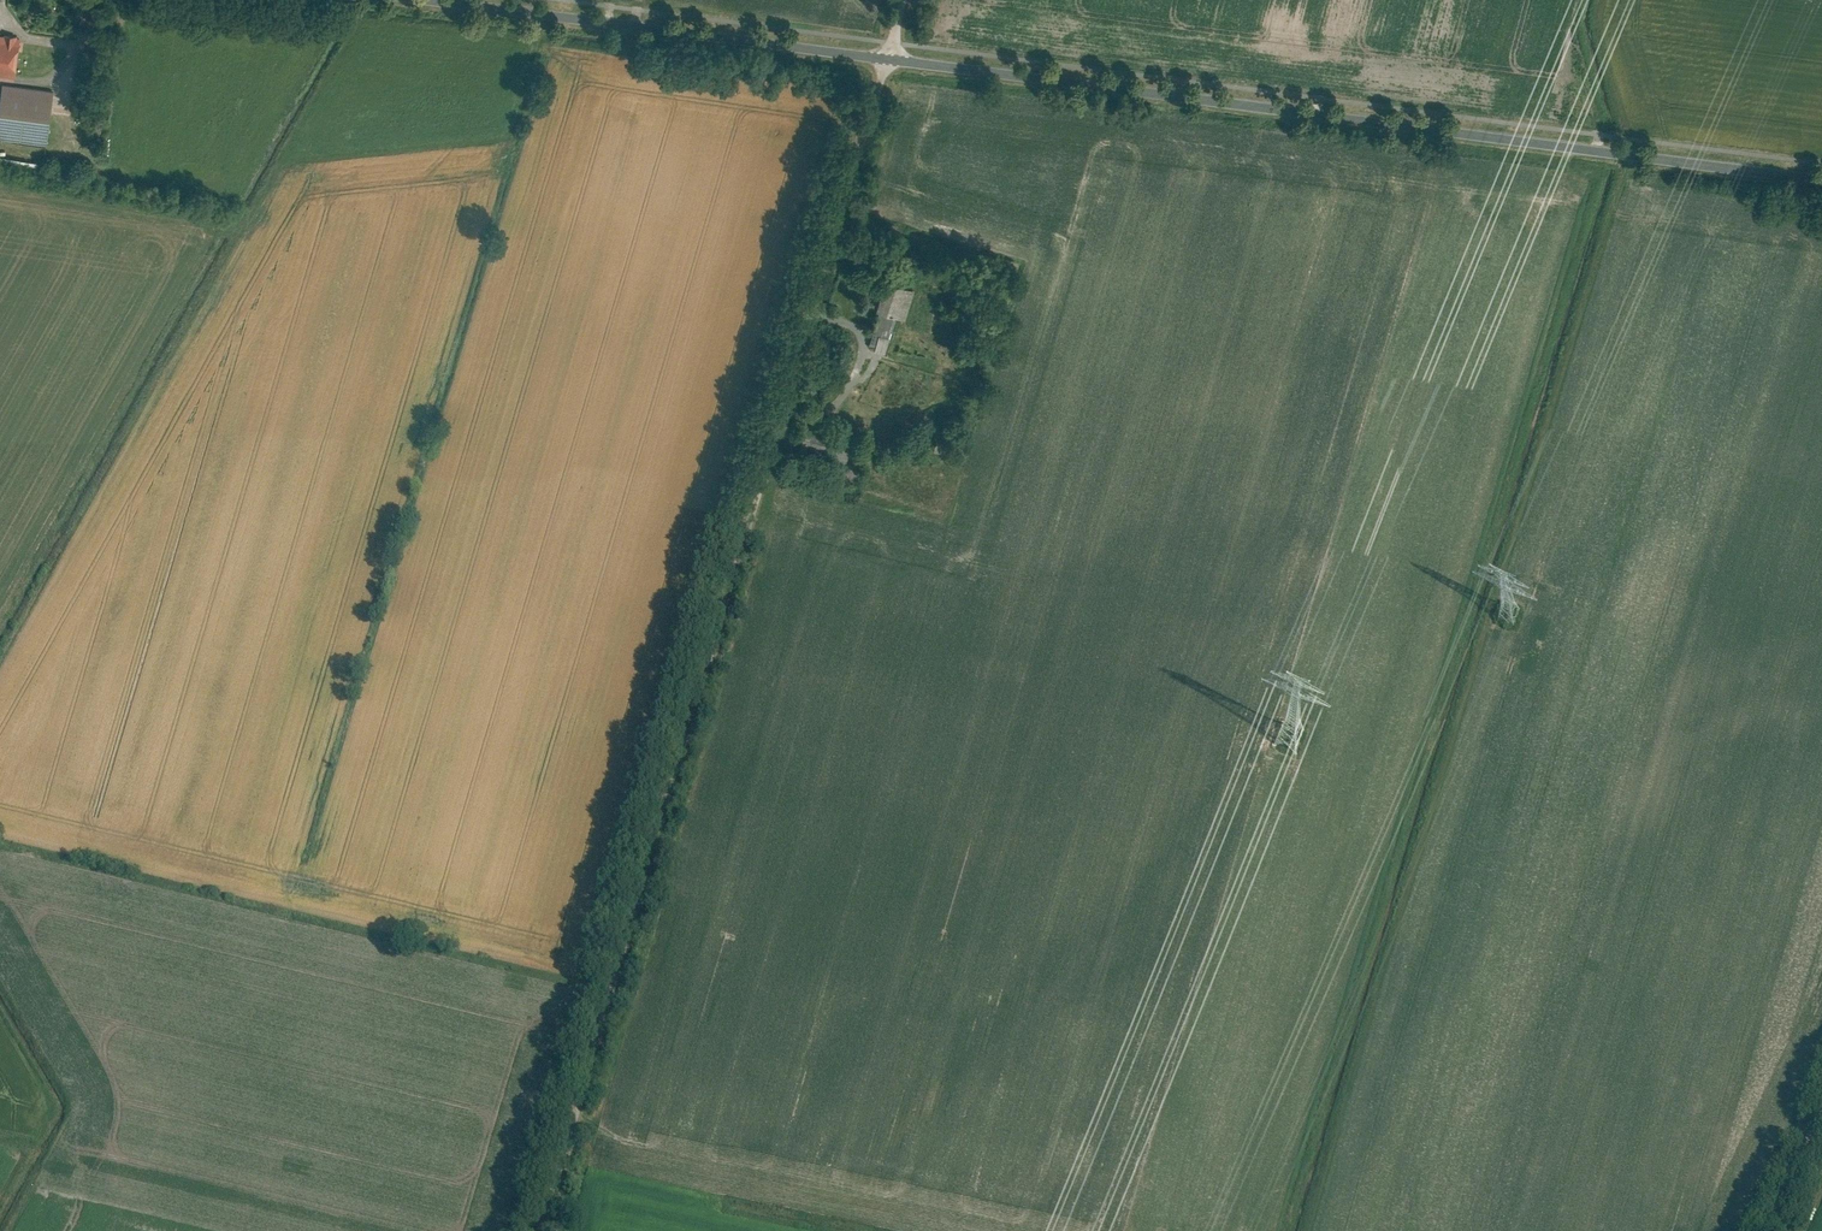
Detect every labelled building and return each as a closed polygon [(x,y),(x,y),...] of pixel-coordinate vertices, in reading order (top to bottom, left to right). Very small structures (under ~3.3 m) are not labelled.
[(16,75),(21,35),(0,33),(0,73),(16,75)] [(97,82),(101,69),(86,65),(82,78),(97,82)] [(3,83),(0,107),(0,137),(48,142),(54,89),(3,83)] [(876,344),(863,385),(926,405),(943,353),(887,336),(895,312),(906,315),(914,287),(884,278),(875,309),(879,310),(869,341),(876,344)]
